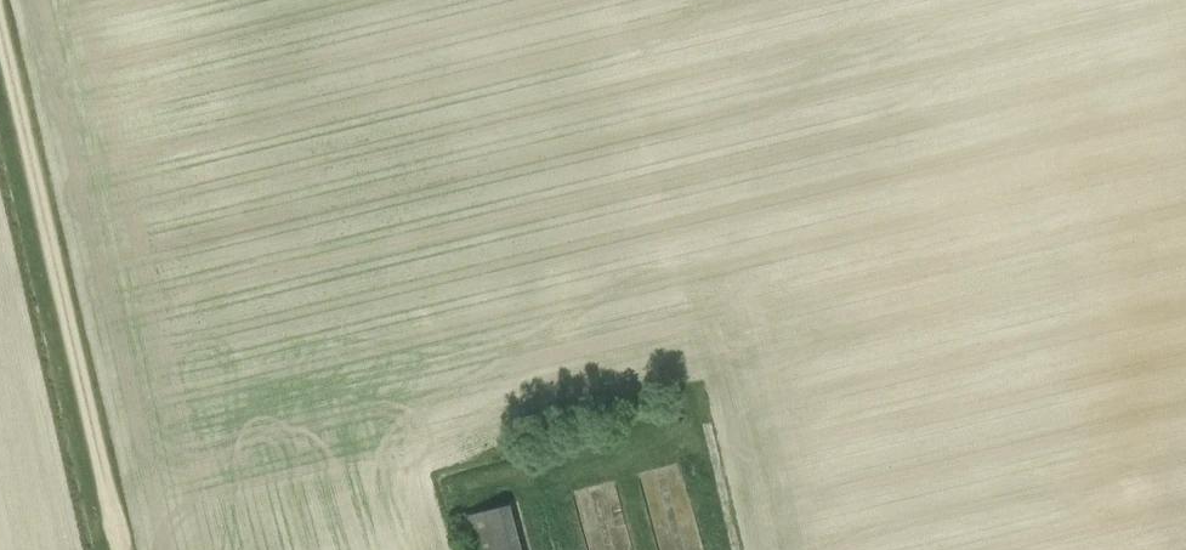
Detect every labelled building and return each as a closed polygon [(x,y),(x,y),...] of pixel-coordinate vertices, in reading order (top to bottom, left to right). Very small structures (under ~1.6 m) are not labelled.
[(513,502),(468,512),(477,549),(524,549),(513,502)]
